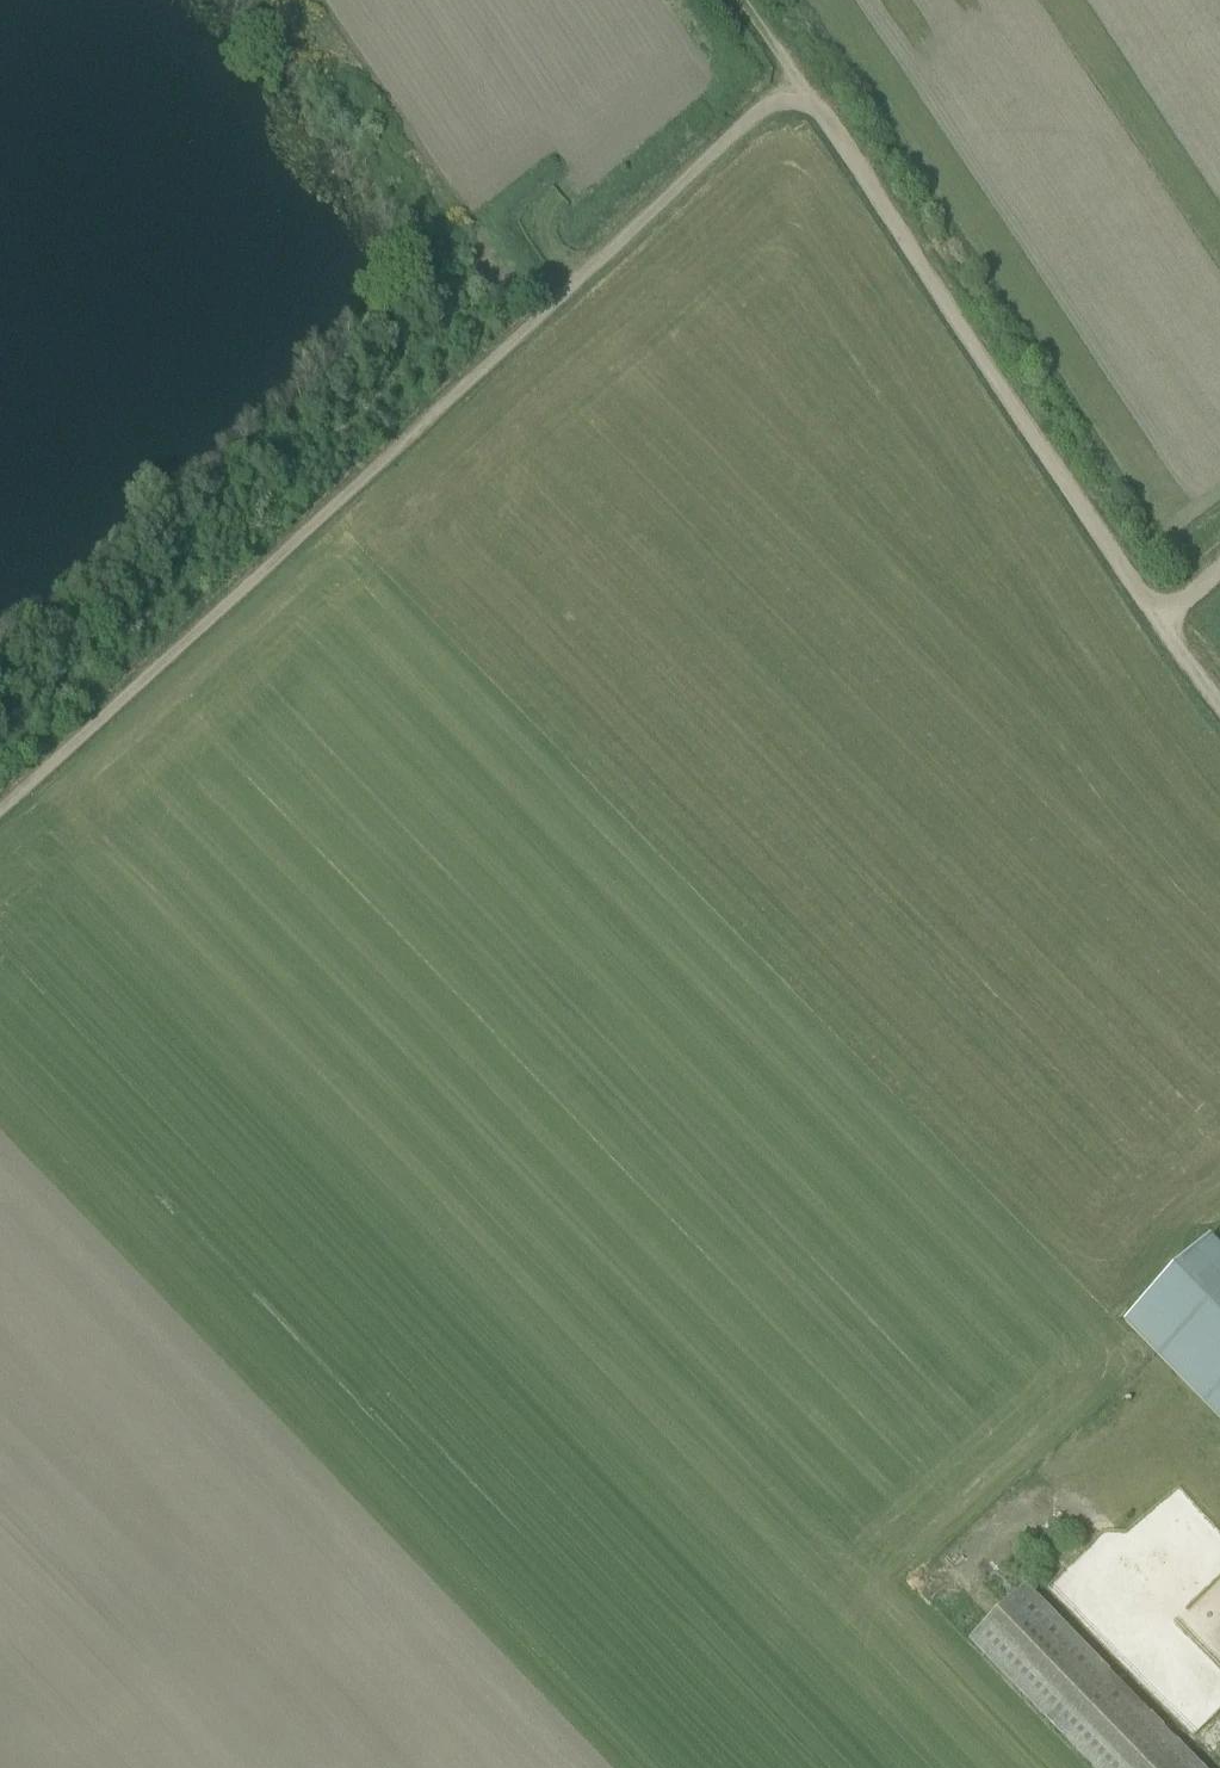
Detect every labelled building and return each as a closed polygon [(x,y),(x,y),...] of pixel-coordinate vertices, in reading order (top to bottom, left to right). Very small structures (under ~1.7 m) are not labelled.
[(1210,1238),(1125,1321),(1219,1419),(1219,1249),(1210,1238)] [(1180,1564),(1219,1528),(1176,1482),(1138,1518),(1180,1564)] [(1092,1767),(1205,1767),(1027,1584),(969,1641),(1092,1767)]
